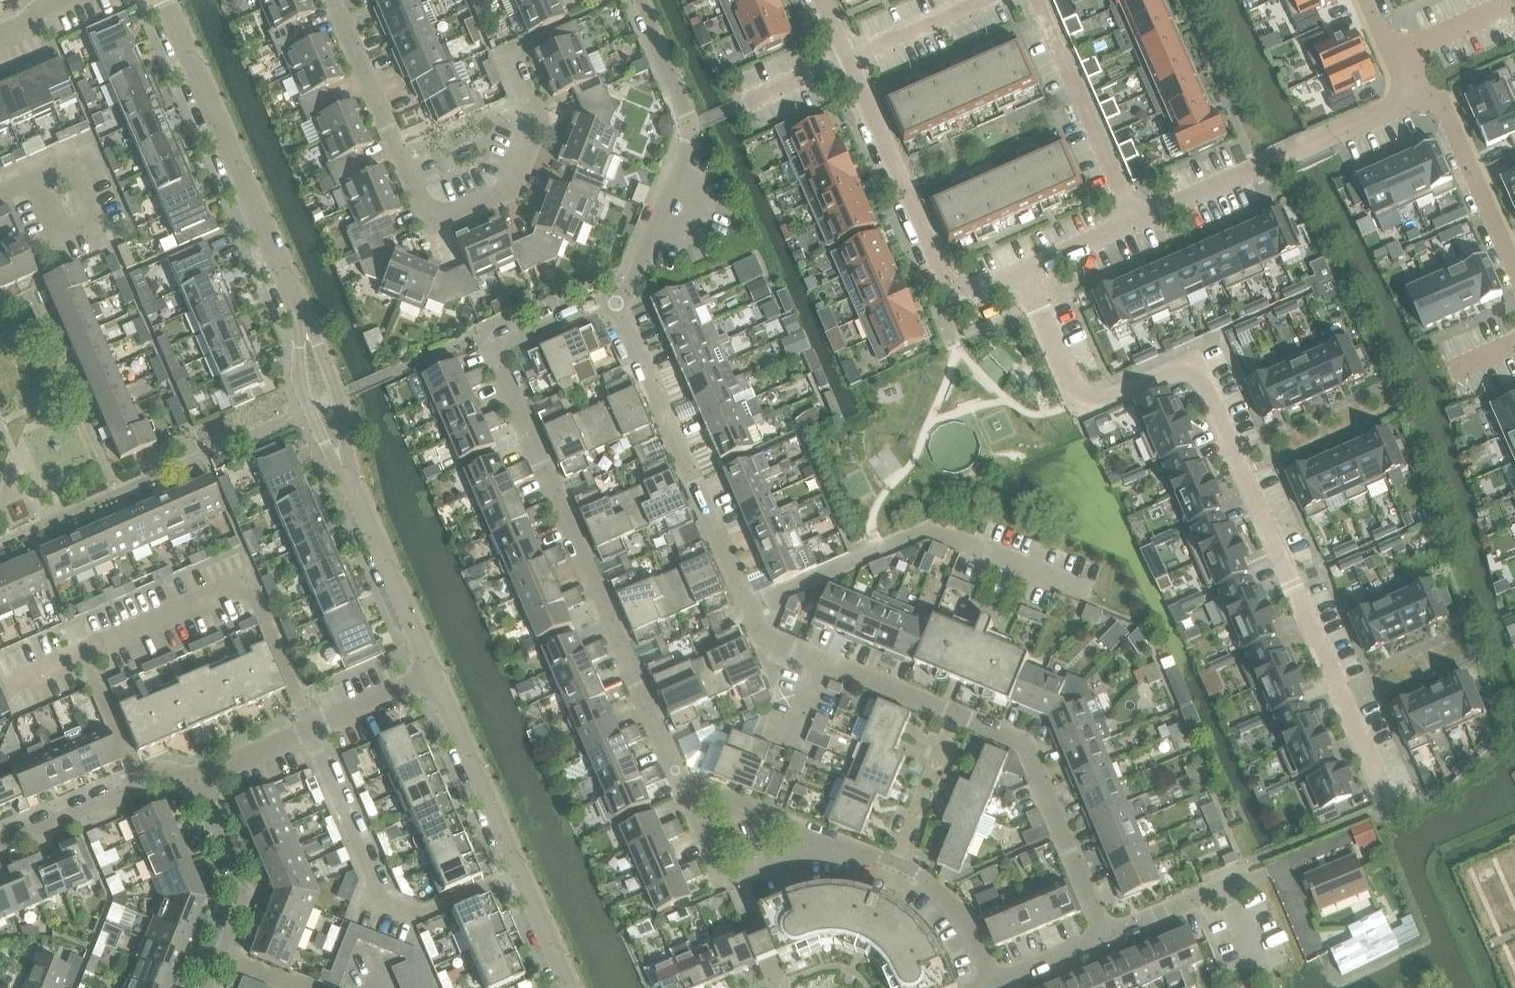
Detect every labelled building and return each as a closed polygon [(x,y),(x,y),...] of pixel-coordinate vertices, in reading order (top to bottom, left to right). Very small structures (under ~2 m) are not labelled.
[(262,10),(285,0),(258,0),(262,10)] [(272,45),(300,33),(295,21),(315,13),(310,2),(306,3),(304,0),(285,0),(262,10),(271,31),(267,32),(272,45)] [(379,24),(418,6),(416,0),(376,0),(374,1),(377,8),(372,10),(379,24)] [(560,0),(547,0),(519,12),(518,12),(505,17),(515,39),(563,19),(560,11),(564,9),(560,0)] [(518,12),(519,12),(547,0),(513,0),(518,12)] [(726,14),(758,0),(720,0),(726,14)] [(726,14),(736,35),(779,16),(776,8),(781,6),(778,0),(758,0),(726,14)] [(1113,10),(1136,0),(1110,0),(1114,9),(1113,10)] [(1113,10),(1122,32),(1127,30),(1126,29),(1170,10),(1165,0),(1136,0),(1113,10)] [(1298,31),(1321,21),(1316,10),(1321,8),(1321,9),(1328,6),(1327,5),(1338,0),(1284,0),(1298,31)] [(389,36),(392,43),(428,27),(418,6),(379,24),(384,37),(389,36)] [(1126,29),(1127,30),(1135,50),(1176,32),(1173,24),(1175,23),(1170,10),(1126,29)] [(85,30),(98,61),(133,47),(124,28),(130,26),(124,13),(85,30)] [(589,15),(575,21),(578,26),(591,21),(589,15)] [(779,16),(736,35),(745,57),(766,48),(768,51),(782,45),(781,42),(793,36),(787,23),(783,24),(779,16)] [(698,18),(691,22),(694,29),(702,25),(698,18)] [(1064,23),(1067,30),(1080,25),(1077,18),(1064,23)] [(463,23),(468,34),(477,30),(472,19),(463,23)] [(542,63),(547,74),(590,55),(578,26),(575,21),(547,33),(552,45),(533,53),(538,65),(542,63)] [(694,29),(692,30),(701,49),(713,43),(704,24),(702,25),(694,29)] [(1080,25),(1067,30),(1070,37),(1083,32),(1080,25)] [(391,52),(397,65),(437,48),(428,27),(392,43),(395,50),(391,52)] [(482,42),(477,30),(468,34),(473,46),(482,42)] [(1176,32),(1135,50),(1144,70),(1145,71),(1188,52),(1183,39),(1180,40),(1176,32)] [(282,55),(291,76),(330,59),(325,48),(329,46),(324,35),(305,43),(300,33),(272,45),(278,57),(282,55)] [(1326,33),(1303,43),(1318,78),(1365,57),(1355,34),(1343,40),(1342,38),(1335,41),(1336,43),(1332,44),(1326,33)] [(911,91),(887,102),(906,145),(930,134),(934,142),(952,134),(949,126),(995,105),(999,113),(1018,105),(1014,97),(1038,86),(1019,43),(995,54),(992,45),(973,54),(976,62),(930,83),(926,74),(907,83),(911,91)] [(407,77),(410,84),(446,69),(445,68),(450,66),(453,65),(444,45),(437,48),(397,65),(403,79),(407,77)] [(98,61),(108,84),(142,69),(133,47),(98,61)] [(1145,71),(1144,70),(1140,72),(1149,94),(1195,74),(1191,66),(1194,65),(1188,52),(1145,71)] [(79,54),(66,60),(73,75),(83,70),(85,69),(79,54)] [(572,89),(577,100),(604,88),(590,55),(547,74),(551,84),(547,86),(552,97),(572,89)] [(1365,57),(1318,78),(1319,78),(1323,77),(1333,98),(1328,100),(1333,112),(1357,102),(1352,90),(1356,88),(1357,90),(1363,87),(1363,85),(1375,80),(1365,57)] [(296,98),(301,111),(329,98),(324,87),(344,79),(339,68),(335,69),(330,59),(291,76),(300,97),(296,98)] [(645,59),(630,65),(634,74),(649,68),(645,59)] [(1082,65),(1085,72),(1098,66),(1095,59),(1082,65)] [(60,60),(37,70),(53,105),(59,103),(60,106),(77,99),(60,60)] [(481,65),(486,76),(495,72),(490,61),(481,65)] [(421,96),(424,103),(464,86),(470,83),(460,62),(450,67),(450,66),(445,68),(446,69),(410,84),(416,98),(421,96)] [(1098,66),(1085,72),(1088,79),(1101,74),(1098,66)] [(1467,101),(1477,123),(1477,124),(1514,107),(1514,95),(1510,84),(1514,82),(1509,68),(1484,79),(1489,92),(1467,101)] [(145,75),(142,69),(108,84),(117,105),(157,88),(150,73),(145,75)] [(46,108),(53,105),(37,70),(16,79),(33,118),(48,112),(46,108)] [(500,84),(495,72),(486,76),(491,88),(500,84)] [(1195,74),(1149,94),(1159,115),(1163,113),(1207,94),(1201,81),(1198,82),(1195,74)] [(33,118),(16,79),(0,86),(0,101),(10,124),(16,121),(17,125),(33,118)] [(77,84),(81,95),(91,91),(86,80),(77,84)] [(466,92),(464,86),(424,103),(430,117),(434,115),(438,123),(456,115),(458,120),(484,109),(478,94),(470,91),(466,92)] [(164,104),(157,88),(117,105),(127,128),(161,113),(158,106),(164,104)] [(574,129),(570,140),(609,155),(618,133),(607,129),(615,111),(604,88),(577,100),(581,111),(579,118),(574,116),(570,127),(574,129)] [(95,102),(91,91),(81,95),(86,106),(95,102)] [(1207,94),(1163,113),(1172,134),(1213,116),(1210,108),(1212,107),(1207,94)] [(311,121),(320,142),(359,125),(354,114),(358,112),(353,101),(334,109),(329,98),(301,111),(307,123),(311,121)] [(10,124),(0,101),(0,132),(5,130),(4,127),(10,124)] [(1100,107),(1104,114),(1116,108),(1113,101),(1100,107)] [(1477,124),(1487,147),(1509,137),(1514,149),(1514,107),(1477,124)] [(1116,108),(1104,114),(1107,121),(1120,115),(1116,108)] [(96,128),(105,124),(100,113),(91,117),(96,128)] [(127,128),(137,150),(171,135),(161,113),(127,128)] [(1213,116),(1172,134),(1163,138),(1172,159),(1197,148),(1199,152),(1213,146),(1211,142),(1225,136),(1219,122),(1217,123),(1213,116)] [(788,125),(778,130),(792,162),(835,143),(832,134),(835,133),(829,119),(817,125),(816,121),(802,128),(803,131),(793,135),(788,125)] [(86,122),(64,131),(68,140),(90,130),(86,122)] [(325,164),(330,177),(358,164),(353,153),(372,145),(367,134),(363,135),(359,125),(320,142),(329,163),(325,164)] [(58,143),(68,140),(64,131),(55,135),(58,143)] [(174,141),(171,135),(137,150),(146,171),(186,154),(179,139),(174,141)] [(576,168),(572,179),(600,191),(605,178),(601,176),(609,155),(570,140),(565,151),(561,149),(557,161),(576,168)] [(43,141),(21,150),(25,158),(46,149),(43,141)] [(835,143),(792,162),(792,163),(801,182),(801,183),(849,161),(844,149),(839,151),(835,143)] [(1119,148),(1122,156),(1135,150),(1132,143),(1119,148)] [(1040,155),(1036,146),(1017,155),(1021,163),(974,184),(971,175),(952,184),(955,192),(931,203),(950,245),(974,235),(978,243),(997,235),(993,226),(1040,206),(1044,214),(1062,206),(1059,198),(1083,187),(1064,144),(1040,155)] [(1436,144),(1415,153),(1436,200),(1457,191),(1436,144)] [(104,151),(108,162),(117,158),(113,147),(104,151)] [(4,167),(25,158),(21,150),(0,159),(4,167)] [(1135,150),(1122,156),(1125,163),(1138,157),(1135,150)] [(1415,153),(1397,161),(1416,204),(1433,196),(1435,200),(1436,200),(1415,153)] [(192,170),(186,154),(146,171),(156,193),(164,190),(190,179),(187,172),(192,170)] [(122,169),(117,158),(108,162),(113,173),(122,169)] [(849,161),(801,183),(810,204),(854,184),(850,176),(855,174),(849,161)] [(1397,161),(1378,170),(1397,212),(1416,204),(1397,161)] [(363,175),(358,164),(330,177),(335,189),(336,189),(340,187),(349,208),(388,191),(383,180),(387,178),(382,167),(363,175)] [(1360,182),(1347,188),(1356,207),(1365,203),(1369,214),(1374,213),(1377,221),(1397,212),(1378,170),(1358,178),(1360,182)] [(1503,182),(1509,195),(1505,197),(1509,206),(1514,204),(1514,176),(1503,182)] [(156,193),(165,215),(199,201),(190,179),(164,190),(156,193)] [(547,196),(543,207),(583,222),(591,201),(595,203),(600,191),(572,179),(567,191),(548,183),(543,194),(547,196)] [(854,184),(810,204),(819,224),(866,204),(866,202),(861,191),(857,193),(854,184)] [(123,195),(127,206),(136,202),(132,191),(123,195)] [(392,201),(388,191),(349,208),(356,224),(349,227),(346,234),(353,252),(381,240),(382,241),(395,234),(388,217),(401,211),(396,200),(392,201)] [(207,220),(199,201),(165,215),(179,247),(218,230),(213,217),(207,220)] [(141,213),(136,202),(127,206),(132,217),(141,213)] [(866,204),(819,224),(829,246),(872,227),(868,218),(872,216),(868,207),(866,204)] [(532,236),(521,241),(533,269),(556,258),(563,241),(574,245),(583,222),(543,207),(539,218),(535,216),(530,228),(535,229),(532,236)] [(319,212),(312,215),(314,223),(322,220),(319,212)] [(1284,213),(1264,221),(1280,257),(1300,249),(1295,238),(1299,236),(1293,222),(1288,223),(1284,213)] [(1445,219),(1448,227),(1459,222),(1456,215),(1445,219)] [(489,227),(478,232),(495,271),(516,262),(521,274),(533,269),(521,241),(510,246),(498,218),(487,223),(489,227)] [(1448,227),(1445,219),(1434,224),(1437,232),(1448,227)] [(1264,221),(1246,230),(1265,274),(1266,274),(1262,265),(1280,257),(1264,221)] [(626,225),(622,237),(630,240),(635,228),(626,225)] [(789,225),(782,228),(786,239),(794,235),(789,225)] [(1465,235),(1461,228),(1450,232),(1454,240),(1465,235)] [(1246,230),(1227,238),(1247,283),(1265,274),(1246,230)] [(1418,231),(1407,236),(1411,243),(1422,239),(1418,231)] [(466,265),(455,270),(467,297),(479,292),(474,280),(495,271),(478,232),(467,237),(466,233),(454,237),(466,265)] [(1443,245),(1454,240),(1450,232),(1439,237),(1443,245)] [(876,236),(833,256),(843,277),(890,256),(887,251),(884,244),(880,245),(876,236)] [(21,238),(0,247),(4,255),(16,283),(37,274),(21,238)] [(1227,238),(1208,246),(1228,291),(1247,283),(1227,238)] [(386,251),(382,241),(381,240),(353,252),(364,276),(382,283),(378,293),(400,302),(415,263),(405,258),(406,254),(395,250),(393,254),(386,251)] [(166,259),(180,290),(214,275),(206,256),(211,254),(206,242),(166,259)] [(1400,242),(1389,247),(1392,255),(1403,250),(1400,242)] [(126,270),(135,266),(126,244),(117,248),(126,270)] [(1427,251),(1424,244),(1413,249),(1416,256),(1427,251)] [(1208,246),(1189,254),(1205,290),(1223,282),(1227,291),(1228,291),(1208,246)] [(1482,248),(1462,257),(1483,304),(1503,295),(1482,248)] [(802,250),(793,254),(797,264),(807,260),(802,250)] [(1403,250),(1392,255),(1396,262),(1407,257),(1403,250)] [(1189,254),(1171,263),(1191,307),(1187,298),(1205,290),(1189,254)] [(0,257),(0,290),(16,283),(4,255),(0,257)] [(112,275),(120,271),(113,255),(105,259),(112,275)] [(890,256),(843,277),(852,298),(895,279),(892,271),(895,269),(892,262),(890,256)] [(755,257),(733,267),(742,286),(764,276),(755,257)] [(1462,257),(1443,266),(1464,312),(1481,305),(1483,304),(1462,257)] [(345,260),(334,265),(337,272),(348,267),(345,260)] [(426,267),(415,263),(400,302),(422,311),(427,300),(444,307),(467,297),(455,270),(445,274),(438,271),(439,267),(428,263),(426,267)] [(1171,263),(1152,271),(1172,316),(1191,307),(1171,263)] [(51,301),(79,289),(87,285),(78,264),(42,280),(51,301)] [(1443,266),(1424,274),(1445,320),(1464,312),(1443,266)] [(1152,271),(1133,279),(1151,319),(1169,312),(1171,316),(1172,316),(1152,271)] [(1424,274),(1404,283),(1425,329),(1445,320),(1424,274)] [(217,282),(214,275),(180,290),(190,312),(229,295),(222,280),(217,282)] [(813,277),(804,282),(809,293),(818,288),(813,277)] [(115,282),(120,294),(129,291),(123,279),(115,282)] [(765,279),(748,286),(755,302),(772,295),(765,279)] [(895,279),(852,298),(861,319),(909,298),(907,292),(904,285),(899,287),(895,279)] [(1133,279),(1115,287),(1131,323),(1133,328),(1151,319),(1133,279)] [(549,281),(541,284),(546,296),(554,293),(549,281)] [(684,287),(652,301),(656,309),(654,309),(660,322),(693,307),(695,312),(704,308),(700,299),(693,283),(684,287)] [(1297,295),(1299,294),(1308,290),(1304,283),(1293,288),(1297,295)] [(1320,285),(1312,288),(1317,300),(1325,296),(1320,285)] [(1115,287),(1095,296),(1100,307),(1096,308),(1102,323),(1106,321),(1111,332),(1115,330),(1119,341),(1135,334),(1133,328),(1131,323),(1115,287)] [(1293,288),(1282,293),(1286,300),(1297,295),(1293,288)] [(51,301),(60,321),(88,308),(79,289),(51,301)] [(521,308),(534,303),(528,290),(516,296),(521,308)] [(779,294),(778,294),(786,314),(795,310),(787,290),(779,294)] [(134,302),(129,291),(120,294),(125,306),(134,302)] [(137,295),(142,307),(151,303),(146,291),(137,295)] [(236,310),(229,295),(190,312),(199,334),(233,319),(230,313),(236,310)] [(693,307),(660,322),(665,335),(667,334),(670,341),(713,323),(706,307),(714,304),(710,295),(700,299),(704,308),(695,312),(693,307)] [(909,298),(861,319),(870,340),(914,321),(910,312),(915,310),(912,303),(909,298)] [(1259,312),(1270,307),(1267,299),(1256,304),(1259,312)] [(827,309),(824,302),(815,306),(818,313),(827,309)] [(1285,307),(1289,314),(1300,309),(1296,302),(1285,307)] [(156,314),(151,303),(142,307),(147,318),(156,314)] [(1248,317),(1257,313),(1259,312),(1256,304),(1245,309),(1248,317)] [(1289,314),(1285,307),(1274,312),(1278,319),(1289,314)] [(60,321),(68,340),(96,328),(88,308),(60,321)] [(465,308),(461,319),(469,322),(473,311),(465,308)] [(796,315),(783,321),(790,336),(803,330),(796,315)] [(1222,328),(1233,323),(1230,316),(1219,321),(1222,328)] [(132,322),(137,333),(146,330),(141,318),(132,322)] [(236,326),(233,319),(199,334),(209,356),(248,339),(241,324),(236,326)] [(1249,332),(1260,327),(1257,319),(1246,324),(1249,332)] [(835,320),(823,326),(827,333),(839,328),(835,320)] [(914,321),(870,340),(880,361),(901,352),(902,355),(916,349),(915,346),(927,340),(921,327),(917,329),(914,321)] [(1219,321),(1208,326),(1211,333),(1222,328),(1219,321)] [(713,323),(670,341),(673,348),(672,349),(677,362),(711,347),(712,351),(721,347),(718,339),(719,338),(713,323)] [(1246,324),(1235,329),(1238,337),(1249,332),(1246,324)] [(570,337),(561,341),(581,387),(599,378),(590,356),(602,350),(612,345),(609,338),(599,342),(592,327),(580,332),(579,330),(569,335),(570,337)] [(68,340),(77,360),(105,348),(96,328),(68,340)] [(378,329),(363,335),(371,354),(378,351),(383,340),(378,329)] [(838,329),(826,334),(829,340),(841,334),(838,329)] [(151,342),(146,330),(137,333),(142,345),(151,342)] [(803,331),(781,341),(789,360),(811,350),(803,331)] [(1185,345),(1196,340),(1192,332),(1181,337),(1185,345)] [(1345,332),(1324,341),(1344,386),(1364,377),(1360,366),(1368,362),(1362,347),(1353,351),(1345,332)] [(719,338),(718,339),(721,347),(731,343),(727,335),(719,338)] [(156,340),(161,351),(170,347),(165,336),(156,340)] [(1185,345),(1181,337),(1170,342),(1174,350),(1185,345)] [(255,354),(248,339),(209,356),(218,378),(252,363),(249,357),(255,354)] [(562,395),(581,387),(561,341),(551,345),(550,343),(541,347),(542,349),(529,355),(535,370),(525,374),(529,382),(539,378),(552,373),(562,395)] [(1324,341),(1304,350),(1324,394),(1344,386),(1324,341)] [(175,358),(170,347),(161,351),(166,362),(175,358)] [(711,347),(677,362),(683,375),(684,374),(687,381),(719,367),(728,363),(721,347),(712,351),(711,347)] [(77,360),(85,380),(113,367),(105,348),(77,360)] [(1147,361),(1158,356),(1155,349),(1144,354),(1147,361)] [(813,350),(804,354),(813,373),(822,370),(813,350)] [(1304,350),(1284,358),(1304,403),(1324,394),(1304,350)] [(1144,354),(1133,359),(1136,366),(1147,361),(1144,354)] [(149,361),(154,373),(163,370),(158,358),(149,361)] [(1284,358),(1265,367),(1284,412),(1304,403),(1284,358)] [(424,377),(433,398),(485,376),(482,368),(465,376),(458,362),(424,377)] [(261,384),(252,363),(218,378),(232,409),(255,399),(250,389),(261,384)] [(719,367),(687,381),(690,388),(689,389),(695,401),(728,387),(730,391),(739,387),(735,379),(728,363),(719,367)] [(85,380),(94,399),(122,387),(113,367),(85,380)] [(1265,367),(1244,376),(1264,421),(1284,412),(1265,367)] [(168,381),(163,370),(154,373),(159,385),(168,381)] [(822,370),(815,373),(822,390),(829,386),(822,370)] [(611,399),(590,408),(599,428),(644,408),(640,399),(642,398),(638,388),(636,389),(630,376),(615,383),(610,373),(602,377),(606,386),(606,387),(611,399)] [(859,373),(847,378),(851,387),(863,382),(859,373)] [(744,375),(735,379),(739,387),(748,383),(744,375)] [(489,383),(485,376),(433,398),(434,400),(433,400),(431,404),(431,408),(434,414),(437,417),(441,418),(442,418),(443,419),(477,404),(471,391),(489,383)] [(175,383),(180,395),(189,391),(184,380),(175,383)] [(728,387),(695,401),(695,402),(700,414),(702,414),(705,421),(736,407),(745,403),(755,399),(748,383),(739,387),(730,391),(728,387)] [(1492,409),(1504,435),(1500,437),(1500,438),(1514,432),(1514,386),(1506,390),(1511,401),(1492,409)] [(94,399),(102,419),(131,407),(122,387),(94,399)] [(197,409),(189,391),(180,395),(188,413),(197,409)] [(1168,393),(1133,408),(1145,434),(1145,435),(1180,420),(1185,418),(1184,416),(1186,415),(1181,404),(1179,405),(1178,402),(1173,404),(1168,393)] [(549,438),(553,448),(599,428),(590,408),(568,417),(562,405),(561,405),(558,396),(550,399),(555,409),(539,416),(545,429),(543,430),(547,439),(549,438)] [(166,401),(171,412),(180,409),(175,397),(166,401)] [(736,407),(705,421),(708,428),(706,428),(712,441),(745,426),(747,431),(756,427),(752,418),(745,403),(736,407)] [(483,418),(477,404),(443,419),(452,440),(504,417),(500,410),(483,418)] [(838,405),(830,408),(835,420),(839,419),(843,417),(838,405)] [(1461,406),(1447,412),(1450,424),(1466,418),(1461,406)] [(102,419),(111,438),(139,426),(131,407),(102,419)] [(648,418),(644,408),(599,428),(607,447),(629,437),(634,450),(635,450),(639,460),(647,457),(642,447),(658,440),(652,427),(654,426),(650,417),(648,418)] [(187,424),(180,409),(171,412),(178,428),(187,424)] [(762,414),(752,418),(756,427),(765,423),(762,414)] [(1106,415),(1095,420),(1098,428),(1109,423),(1106,415)] [(507,425),(504,417),(452,440),(461,462),(495,447),(489,433),(507,425)] [(1145,434),(1140,436),(1153,464),(1192,447),(1187,436),(1192,434),(1190,431),(1193,430),(1188,419),(1186,420),(1185,418),(1180,420),(1145,435),(1145,434)] [(147,423),(139,426),(111,438),(120,459),(156,444),(147,423)] [(745,426),(712,441),(717,454),(719,453),(722,461),(754,447),(763,443),(756,427),(747,431),(745,426)] [(582,473),(587,483),(595,479),(590,469),(591,469),(585,456),(607,447),(599,428),(553,448),(557,457),(555,458),(559,468),(561,467),(567,480),(582,473)] [(1388,431),(1368,441),(1386,481),(1387,480),(1385,476),(1404,467),(1400,457),(1408,453),(1402,438),(1393,442),(1388,431)] [(1500,438),(1511,464),(1514,462),(1514,432),(1500,438)] [(1368,441),(1348,449),(1368,494),(1369,494),(1367,489),(1386,481),(1368,441)] [(251,454),(265,485),(299,471),(290,450),(279,455),(274,444),(251,454)] [(1348,449),(1328,458),(1346,498),(1348,503),(1368,494),(1348,449)] [(725,471),(733,490),(763,477),(765,481),(774,477),(770,469),(764,454),(725,471)] [(465,471),(475,493),(527,470),(523,463),(506,471),(500,456),(465,471)] [(1195,456),(1161,471),(1173,498),(1207,483),(1212,481),(1211,479),(1214,478),(1209,467),(1207,468),(1205,465),(1200,467),(1195,456)] [(651,467),(647,457),(639,460),(644,470),(643,470),(649,483),(627,493),(635,512),(680,492),(676,482),(678,481),(674,472),(672,473),(666,460),(651,467)] [(790,458),(780,463),(782,468),(792,464),(790,458)] [(1328,458),(1309,467),(1326,507),(1327,507),(1345,499),(1346,498),(1328,458)] [(780,465),(770,469),(774,477),(783,473),(780,465)] [(1309,467),(1288,476),(1308,521),(1328,511),(1326,507),(1309,467)] [(1144,469),(1133,474),(1136,481),(1147,476),(1144,469)] [(530,478),(527,470),(475,493),(484,514),(520,498),(514,485),(530,478)] [(265,485),(274,507),(309,493),(299,471),(265,485)] [(1120,473),(1109,478),(1113,487),(1124,482),(1122,479),(1120,473)] [(1133,474),(1122,479),(1124,482),(1125,486),(1136,481),(1133,474)] [(218,480),(227,502),(236,498),(227,476),(218,480)] [(209,477),(190,485),(205,520),(224,511),(209,477)] [(733,490),(741,509),(771,496),(765,481),(763,477),(733,490)] [(585,522),(590,531),(635,512),(627,493),(605,502),(600,489),(599,489),(595,479),(587,483),(591,493),(576,500),(581,512),(579,513),(584,523),(585,522)] [(1207,483),(1173,498),(1185,525),(1219,510),(1214,499),(1219,497),(1218,494),(1221,493),(1216,482),(1213,483),(1212,481),(1207,483)] [(208,527),(205,520),(190,485),(171,494),(189,535),(208,527)] [(684,502),(680,492),(635,512),(643,531),(665,521),(671,534),(676,544),(683,540),(679,530),(694,524),(688,511),(690,510),(686,501),(684,502)] [(311,499),(309,493),(274,507),(284,529),(323,512),(317,497),(311,499)] [(171,543),(189,535),(171,494),(152,502),(167,536),(171,543)] [(741,509),(750,528),(779,515),(781,519),(790,515),(787,506),(778,510),(771,496),(741,509)] [(241,509),(236,498),(227,502),(232,513),(241,509)] [(526,512),(520,498),(484,514),(493,535),(545,512),(542,505),(526,512)] [(1490,498),(1483,501),(1484,504),(1485,507),(1487,507),(1492,504),(1491,501),(1490,498)] [(149,544),(167,536),(152,502),(134,510),(149,544)] [(796,502),(787,506),(790,515),(800,511),(796,502)] [(1485,507),(1476,511),(1480,520),(1491,515),(1487,507),(1485,507)] [(134,510),(115,518),(130,552),(149,544),(134,510)] [(330,528),(323,512),(284,529),(294,551),(328,537),(325,530),(330,528)] [(548,520),(545,512),(493,535),(502,556),(536,541),(531,527),(548,520)] [(619,557),(623,567),(631,563),(627,553),(622,540),(643,531),(635,512),(590,531),(594,541),(592,542),(596,551),(598,550),(603,563),(619,557)] [(1407,528),(1414,525),(1409,513),(1402,517),(1407,528)] [(797,529),(790,515),(781,519),(779,515),(750,528),(758,546),(788,533),(797,529)] [(115,518),(96,526),(111,560),(130,552),(115,518)] [(1223,519),(1185,536),(1197,563),(1235,546),(1240,544),(1239,541),(1242,540),(1237,530),(1234,531),(1233,528),(1228,530),(1223,519)] [(1387,537),(1398,532),(1394,524),(1383,529),(1387,537)] [(96,526),(77,534),(92,569),(111,560),(96,526)] [(1383,529),(1372,534),(1376,542),(1387,537),(1383,529)] [(242,535),(246,546),(256,542),(251,531),(242,535)] [(1173,531),(1162,536),(1165,544),(1177,539),(1173,531)] [(794,548),(788,533),(758,546),(766,565),(796,552),(798,556),(807,552),(803,544),(794,548)] [(77,534),(59,542),(74,577),(92,569),(77,534)] [(821,536),(812,540),(816,548),(825,544),(821,536)] [(1162,536),(1151,541),(1154,549),(1165,544),(1162,536)] [(294,551),(303,573),(337,559),(328,537),(294,551)] [(1392,550),(1403,545),(1400,537),(1389,542),(1392,550)] [(228,551),(239,546),(236,538),(224,542),(228,551)] [(687,550),(683,540),(676,544),(680,554),(685,567),(663,576),(671,595),(717,576),(712,566),(715,565),(710,556),(709,557),(703,544),(687,550)] [(812,540),(803,544),(807,552),(816,548),(812,540)] [(511,575),(511,576),(563,553),(560,546),(542,554),(536,541),(502,556),(503,557),(501,558),(499,561),(500,565),(502,571),(505,575),(509,576),(511,575)] [(54,585),(74,577),(59,542),(39,551),(54,585)] [(260,553),(256,542),(246,546),(251,557),(260,553)] [(928,555),(936,558),(941,546),(933,542),(928,555)] [(1347,554),(1358,549),(1355,542),(1344,547),(1347,554)] [(1392,550),(1389,542),(1378,547),(1381,555),(1392,550)] [(1235,546),(1197,563),(1209,590),(1247,573),(1242,562),(1247,560),(1246,557),(1248,556),(1244,545),(1241,546),(1240,544),(1235,546)] [(1403,545),(1392,550),(1395,556),(1406,551),(1403,545)] [(915,546),(900,552),(911,563),(917,548),(915,546)] [(949,549),(941,546),(936,558),(944,561),(949,549)] [(1347,554),(1344,547),(1333,551),(1336,559),(1347,554)] [(207,550),(198,554),(201,562),(210,558),(207,550)] [(804,571),(798,556),(796,552),(766,565),(774,584),(804,571)] [(566,560),(563,553),(511,576),(520,597),(556,581),(550,567),(566,560)] [(192,566),(201,562),(198,554),(188,558),(192,566)] [(1353,567),(1364,562),(1361,555),(1350,560),(1353,567)] [(33,556),(14,565),(28,597),(32,595),(47,589),(33,556)] [(1492,556),(1487,558),(1490,569),(1496,566),(1492,556)] [(340,565),(337,559),(303,573),(313,595),(352,578),(345,563),(340,565)] [(885,559),(877,562),(883,575),(890,571),(885,559)] [(1372,559),(1364,562),(1369,573),(1377,569),(1372,559)] [(1353,567),(1350,560),(1338,564),(1342,572),(1353,567)] [(489,561),(470,570),(474,579),(484,575),(482,572),(492,568),(489,561)] [(875,578),(883,575),(877,562),(869,565),(875,578)] [(622,605),(626,615),(671,595),(663,576),(642,586),(636,573),(631,563),(623,567),(627,577),(612,583),(618,596),(616,597),(620,606),(622,605)] [(1496,566),(1490,569),(1491,574),(1504,571),(1501,564),(1496,566)] [(28,610),(36,606),(32,595),(28,597),(14,565),(0,571),(0,584),(12,613),(27,607),(28,610)] [(169,566),(160,570),(164,579),(173,575),(169,566)] [(155,583),(164,579),(160,570),(151,574),(155,583)] [(1428,574),(1407,583),(1427,628),(1447,619),(1443,608),(1447,606),(1452,604),(1446,589),(1441,592),(1436,594),(1428,574)] [(261,579),(266,590),(275,586),(270,575),(261,579)] [(118,576),(111,580),(116,590),(123,587),(118,576)] [(721,585),(717,576),(671,595),(680,614),(702,605),(707,618),(708,617),(712,627),(719,624),(715,614),(730,607),(725,595),(727,594),(723,584),(721,585)] [(359,594),(352,578),(313,595),(322,617),(356,603),(354,596),(359,594)] [(947,587),(955,591),(959,581),(951,578),(947,587)] [(562,595),(556,581),(520,597),(529,618),(581,596),(578,588),(562,595)] [(955,591),(963,594),(967,585),(959,581),(955,591)] [(1251,582),(1213,599),(1225,627),(1229,625),(1229,624),(1268,607),(1267,604),(1269,603),(1265,593),(1262,594),(1261,591),(1256,593),(1251,582)] [(132,583),(123,587),(126,595),(135,591),(132,583)] [(1407,583),(1387,592),(1407,637),(1427,628),(1407,583)] [(12,613),(0,584),(0,618),(12,613)] [(826,626),(836,631),(851,595),(825,584),(814,589),(812,594),(813,600),(815,604),(817,607),(821,609),(814,624),(825,629),(826,626)] [(971,597),(975,588),(967,585),(963,594),(971,597)] [(280,597),(275,586),(266,590),(270,601),(280,597)] [(117,599),(126,595),(123,587),(116,590),(114,591),(117,599)] [(482,589),(474,592),(478,601),(486,598),(482,589)] [(875,592),(871,603),(855,641),(865,645),(866,643),(876,647),(895,601),(875,592)] [(1387,592),(1368,601),(1387,645),(1407,637),(1387,592)] [(1202,594),(1191,598),(1194,606),(1205,601),(1202,594)] [(655,640),(660,650),(668,647),(663,637),(664,636),(658,624),(680,614),(671,595),(626,615),(630,625),(628,626),(632,635),(634,634),(640,647),(655,640)] [(845,637),(855,641),(871,603),(851,595),(836,631),(846,635),(845,637)] [(585,603),(581,596),(529,618),(539,640),(573,625),(567,611),(585,603)] [(795,614),(799,603),(797,597),(790,599),(786,610),(795,614)] [(1191,598),(1180,603),(1181,606),(1185,615),(1196,610),(1194,606),(1191,598)] [(95,599),(85,603),(89,611),(98,607),(95,599)] [(885,653),(895,657),(915,609),(895,601),(876,647),(886,651),(885,653)] [(1368,601),(1347,610),(1367,654),(1387,645),(1368,601)] [(80,615),(89,611),(85,603),(76,607),(80,615)] [(322,617),(332,639),(366,625),(356,603),(322,617)] [(41,618),(36,606),(28,610),(33,621),(41,618)] [(1082,618),(1090,621),(1095,609),(1087,606),(1082,618)] [(1018,617),(1026,620),(1030,610),(1022,607),(1018,617)] [(1268,607),(1229,624),(1229,625),(1241,651),(1275,636),(1270,625),(1275,623),(1274,620),(1276,619),(1271,608),(1269,609),(1268,607)] [(906,659),(916,663),(917,664),(935,618),(915,609),(895,657),(905,661),(906,659)] [(1103,612),(1095,609),(1090,621),(1098,625),(1103,612)] [(1038,614),(1030,610),(1026,620),(1034,623),(1038,614)] [(1046,617),(1038,614),(1034,623),(1042,626),(1046,617)] [(241,633),(258,625),(254,618),(238,625),(241,633)] [(976,635),(935,618),(917,664),(916,663),(915,664),(1010,703),(1011,702),(1010,702),(1025,666),(1025,667),(1029,657),(988,640),(993,627),(993,624),(992,622),(990,620),(987,619),(986,619),(984,620),(982,621),(981,622),(976,635)] [(1504,623),(1511,639),(1514,638),(1514,618),(1504,623)] [(280,623),(285,634),(294,630),(289,619),(280,623)] [(497,623),(489,626),(492,634),(500,631),(497,623)] [(1118,623),(1112,629),(1123,641),(1129,635),(1118,623)] [(724,634),(719,624),(712,627),(717,637),(716,638),(722,650),(700,660),(708,679),(753,659),(749,650),(751,649),(747,639),(745,640),(739,627),(724,634)] [(374,643),(366,625),(332,639),(335,648),(326,652),(324,656),(328,664),(332,665),(341,661),(345,671),(385,653),(379,641),(374,643)] [(299,641),(294,630),(285,634),(289,645),(299,641)] [(191,654),(224,640),(221,632),(188,646),(191,654)] [(543,650),(553,671),(605,649),(601,641),(584,649),(577,635),(543,650)] [(534,639),(523,643),(526,651),(537,646),(534,639)] [(137,704),(134,699),(118,706),(138,753),(285,689),(265,643),(248,650),(250,656),(245,658),(238,642),(232,645),(239,661),(210,673),(207,668),(174,682),(177,687),(148,700),(140,683),(135,686),(142,702),(137,704)] [(1279,645),(1240,662),(1252,689),(1296,670),(1295,667),(1297,666),(1292,656),(1290,657),(1289,654),(1284,656),(1279,645)] [(658,689),(662,699),(708,679),(700,660),(678,669),(673,656),(672,657),(668,647),(660,650),(664,660),(649,667),(654,680),(652,681),(656,690),(658,689)] [(608,656),(605,649),(553,671),(562,692),(598,676),(592,663),(608,656)] [(144,674),(177,660),(173,652),(141,666),(144,674)] [(1231,656),(1220,661),(1223,668),(1234,663),(1231,656)] [(757,669),(753,659),(708,679),(716,698),(738,688),(743,701),(744,701),(748,711),(756,708),(752,697),(767,691),(761,678),(763,677),(759,668),(757,669)] [(1220,661),(1209,666),(1211,670),(1212,673),(1216,672),(1223,668),(1220,661)] [(1143,669),(1146,677),(1159,672),(1156,664),(1143,669)] [(1019,708),(1029,712),(1045,675),(1025,667),(1025,666),(1010,702),(1011,702),(1020,706),(1019,708)] [(1179,669),(1166,674),(1181,708),(1193,703),(1179,669)] [(1296,670),(1252,689),(1253,690),(1257,688),(1269,714),(1303,699),(1298,688),(1303,686),(1301,683),(1304,682),(1299,671),(1297,672),(1296,670)] [(1162,680),(1159,672),(1146,677),(1150,685),(1162,680)] [(110,688),(127,681),(124,674),(107,681),(110,688)] [(1040,714),(1050,718),(1065,703),(1084,683),(1068,677),(1066,683),(1045,675),(1029,712),(1039,716),(1040,714)] [(603,690),(598,676),(562,692),(571,713),(623,690),(619,683),(603,690)] [(1467,676),(1448,684),(1463,720),(1483,712),(1478,701),(1483,699),(1476,684),(1472,686),(1467,676)] [(694,707),(716,698),(708,679),(662,699),(667,709),(665,709),(669,718),(671,717),(676,730),(692,724),(696,733),(704,730),(699,720),(700,720),(694,707)] [(840,695),(843,687),(831,682),(828,690),(840,695)] [(1052,728),(1056,738),(1093,723),(1085,702),(1091,699),(1084,683),(1065,703),(1050,718),(1054,728),(1052,728)] [(1448,684),(1429,692),(1445,728),(1463,720),(1448,684)] [(579,733),(580,734),(614,719),(609,706),(626,698),(623,690),(571,713),(571,714),(570,715),(568,719),(568,723),(571,729),(574,732),(578,733),(579,733)] [(1429,692),(1410,701),(1426,737),(1445,728),(1429,692)] [(5,700),(0,702),(0,711),(2,715),(10,712),(5,700)] [(879,701),(871,722),(903,735),(911,715),(879,701)] [(1410,701),(1391,709),(1407,745),(1426,737),(1410,701)] [(748,711),(742,714),(747,725),(760,719),(761,719),(760,718),(758,712),(756,708),(748,711)] [(1306,708),(1272,723),(1284,749),(1280,752),(1323,733),(1322,730),(1325,729),(1320,719),(1318,720),(1316,717),(1311,719),(1306,708)] [(73,715),(78,727),(86,723),(81,712),(73,715)] [(818,714),(814,722),(827,728),(830,720),(818,714)] [(1065,758),(1102,743),(1112,738),(1103,718),(1093,723),(1056,738),(1060,748),(1061,748),(1065,758)] [(620,732),(614,719),(580,734),(589,755),(641,732),(638,725),(620,732)] [(1260,719),(1249,723),(1252,731),(1263,726),(1260,719)] [(377,740),(392,772),(429,756),(420,735),(422,734),(417,722),(377,740)] [(824,736),(827,728),(814,722),(811,730),(824,736)] [(871,722),(862,742),(895,755),(895,754),(903,735),(871,722)] [(91,735),(86,723),(78,727),(80,732),(83,738),(87,736),(100,768),(120,760),(106,728),(91,735)] [(1249,723),(1238,728),(1241,736),(1252,731),(1249,723)] [(1171,736),(1171,737),(1184,732),(1180,724),(1168,729),(1171,736)] [(545,725),(533,730),(542,750),(553,745),(545,725)] [(1167,726),(1158,729),(1162,740),(1171,736),(1168,729),(1167,726)] [(35,731),(40,743),(48,739),(43,728),(35,731)] [(724,780),(734,784),(753,737),(734,730),(725,752),(712,747),(711,748),(700,744),(697,752),(708,756),(702,771),(714,776),(714,778),(723,782),(724,780)] [(82,776),(100,768),(87,736),(83,738),(80,732),(65,738),(82,776)] [(644,739),(641,732),(589,755),(598,776),(634,760),(628,746),(644,739)] [(1187,739),(1184,732),(1171,737),(1175,745),(1187,739)] [(1323,733),(1280,752),(1292,779),(1330,762),(1326,751),(1331,749),(1329,746),(1332,745),(1327,734),(1324,735),(1323,733)] [(772,745),(753,737),(734,784),(744,788),(743,790),(752,793),(753,791),(766,797),(772,781),(783,785),(786,777),(775,773),(776,773),(763,768),(772,745)] [(40,743),(41,745),(45,754),(49,752),(63,784),(82,776),(65,738),(51,744),(48,739),(40,743)] [(854,762),(864,766),(897,779),(905,758),(895,754),(895,755),(862,742),(854,762)] [(1068,768),(1072,778),(1110,762),(1102,743),(1065,758),(1069,768),(1068,768)] [(1483,743),(1474,751),(1480,757),(1489,749),(1483,743)] [(26,751),(30,760),(44,792),(63,784),(49,752),(45,754),(41,745),(26,751)] [(986,747),(971,785),(970,786),(992,795),(1009,756),(986,747)] [(796,752),(793,760),(805,765),(808,757),(796,752)] [(0,754),(0,763),(11,768),(12,768),(7,757),(0,754)] [(391,782),(396,794),(438,776),(429,756),(392,772),(395,780),(391,782)] [(1475,762),(1469,756),(1461,764),(1466,770),(1475,762)] [(25,800),(26,800),(44,792),(30,760),(12,768),(11,768),(14,776),(15,776),(25,800)] [(640,774),(634,760),(598,776),(607,797),(659,774),(656,767),(640,774)] [(802,773),(805,765),(793,760),(789,768),(802,773)] [(1078,788),(1082,798),(1118,782),(1110,762),(1072,778),(1077,788),(1078,788)] [(1185,769),(1188,777),(1201,772),(1197,763),(1185,769)] [(1461,764),(1452,772),(1457,778),(1466,770),(1461,764)] [(864,766),(856,785),(856,786),(878,795),(878,796),(888,801),(897,779),(864,766)] [(1344,767),(1301,786),(1319,827),(1341,817),(1335,804),(1352,797),(1347,786),(1352,784),(1350,781),(1353,780),(1348,769),(1346,770),(1344,767)] [(356,788),(364,784),(359,772),(351,776),(356,788)] [(1204,779),(1201,772),(1188,777),(1191,784),(1204,779)] [(296,774),(284,779),(288,788),(300,783),(296,774)] [(659,774),(607,797),(598,801),(607,822),(651,803),(645,789),(662,781),(659,774)] [(26,800),(25,800),(15,776),(14,776),(0,782),(0,807),(16,800),(18,804),(16,807),(19,814),(30,809),(26,800)] [(409,812),(446,796),(438,776),(396,794),(404,814),(409,812)] [(306,781),(311,793),(319,789),(314,778),(306,781)] [(846,781),(838,802),(870,816),(878,796),(878,795),(856,786),(856,785),(846,781)] [(961,781),(952,802),(984,815),(992,795),(970,786),(971,785),(961,781)] [(1289,781),(1278,786),(1281,793),(1292,788),(1289,781)] [(1085,808),(1089,818),(1127,802),(1118,782),(1082,798),(1086,808),(1085,808)] [(1263,782),(1253,787),(1257,797),(1267,792),(1267,791),(1263,782)] [(1437,783),(1426,788),(1429,796),(1440,791),(1437,783)] [(235,801),(244,821),(281,805),(272,785),(235,801)] [(805,798),(808,790),(796,785),(793,793),(805,798)] [(1278,786),(1267,791),(1267,792),(1270,798),(1281,793),(1278,786)] [(324,801),(319,789),(311,793),(316,804),(324,801)] [(359,796),(364,808),(372,804),(367,792),(359,796)] [(409,812),(417,832),(455,815),(446,796),(409,812)] [(862,836),(870,816),(838,802),(829,823),(862,836)] [(996,820),(984,815),(952,802),(943,823),(953,827),(954,826),(976,835),(988,840),(996,820)] [(1094,828),(1099,837),(1135,822),(1127,802),(1089,818),(1093,828),(1094,828)] [(126,819),(135,840),(173,824),(164,803),(126,819)] [(1201,808),(1205,817),(1217,811),(1214,803),(1201,808)] [(377,815),(372,804),(364,808),(369,819),(377,815)] [(244,821),(252,841),(290,825),(281,805),(244,821)] [(1026,814),(1030,822),(1042,817),(1039,809),(1026,814)] [(1231,809),(1225,812),(1229,820),(1234,818),(1231,809)] [(1220,819),(1217,811),(1205,817),(1208,824),(1220,819)] [(621,828),(630,849),(682,827),(679,819),(661,827),(655,813),(621,828)] [(417,832),(426,852),(463,835),(455,815),(417,832)] [(323,821),(328,832),(336,829),(331,817),(323,821)] [(1046,825),(1042,817),(1030,822),(1033,830),(1023,834),(1028,846),(1051,837),(1046,825)] [(1102,848),(1106,858),(1143,842),(1135,822),(1099,837),(1103,848),(1102,848)] [(135,840),(144,860),(181,844),(173,824),(135,840)] [(252,841),(261,861),(298,845),(290,825),(252,841)] [(1370,825),(1351,833),(1358,847),(1377,840),(1370,825)] [(396,826),(384,831),(384,832),(389,844),(402,838),(396,826)] [(960,875),(976,835),(954,826),(953,827),(938,866),(960,875)] [(685,834),(682,827),(630,849),(639,870),(673,855),(668,842),(685,834)] [(341,841),(336,829),(328,832),(333,844),(341,841)] [(376,835),(381,847),(389,844),(384,832),(376,835)] [(426,852),(435,871),(472,855),(463,835),(426,852)] [(60,852),(50,856),(65,890),(74,886),(76,890),(93,883),(89,872),(95,870),(81,838),(58,848),(60,852)] [(91,845),(96,857),(104,854),(99,842),(91,845)] [(1111,868),(1115,877),(1152,862),(1143,842),(1106,858),(1110,868),(1111,868)] [(144,860),(152,880),(190,864),(181,844),(144,860)] [(394,855),(389,844),(381,847),(386,859),(394,855)] [(261,861),(269,881),(307,865),(298,845),(261,861)] [(341,864),(349,861),(344,849),(336,852),(341,864)] [(1036,850),(1028,853),(1033,865),(1041,862),(1036,850)] [(1025,869),(1033,865),(1028,853),(1020,856),(1025,869)] [(1226,866),(1238,861),(1235,853),(1222,858),(1226,866)] [(109,865),(104,854),(96,857),(100,869),(109,865)] [(472,855),(435,871),(430,873),(439,894),(481,876),(472,855)] [(679,869),(673,855),(639,870),(640,871),(639,872),(637,876),(637,880),(640,886),(643,889),(647,890),(648,890),(648,891),(700,869),(697,861),(679,869)] [(39,856),(23,863),(33,886),(41,905),(57,898),(55,894),(65,890),(50,856),(41,860),(39,856)] [(1320,910),(1368,891),(1354,859),(1307,878),(1320,910)] [(1160,883),(1152,862),(1115,877),(1119,887),(1118,888),(1123,899),(1160,883)] [(0,877),(0,880),(5,893),(13,911),(22,907),(24,912),(41,905),(33,886),(23,863),(6,870),(8,874),(0,877)] [(152,880),(161,899),(205,899),(190,864),(152,880)] [(269,881),(274,893),(312,909),(319,893),(307,865),(269,881)] [(996,866),(988,870),(993,882),(1001,879),(996,866)] [(392,871),(397,882),(405,879),(400,867),(392,871)] [(704,876),(700,869),(648,891),(658,913),(692,898),(686,884),(704,876)] [(985,886),(993,882),(988,870),(980,873),(985,886)] [(114,877),(106,881),(109,889),(121,884),(117,876),(114,877)] [(410,891),(405,879),(397,882),(402,894),(410,891)] [(6,920),(4,915),(13,911),(5,893),(0,880),(0,922),(6,920)] [(1064,881),(1043,890),(1056,922),(1077,913),(1064,881)] [(121,884),(109,889),(113,897),(121,893),(124,892),(121,884)] [(887,898),(884,897),(887,893),(886,889),(883,887),(879,887),(876,889),(876,893),(858,888),(840,886),(822,886),(804,889),(787,895),(759,907),(779,957),(808,945),(821,941),(834,939),(847,941),(860,944),(871,951),(882,959),(890,969),(896,981),(899,987),(957,987),(946,960),(938,944),(927,929),(915,916),(900,905),(887,898)] [(1043,890),(1023,898),(1036,930),(1056,922),(1043,890)] [(121,893),(113,897),(114,900),(128,900),(124,892),(121,893)] [(274,893),(266,913),(304,929),(312,909),(274,893)] [(452,911),(461,932),(498,915),(489,895),(452,911)] [(1023,898),(1003,907),(1016,939),(1036,930),(1023,898)] [(161,899),(153,920),(191,935),(205,899),(161,899)] [(114,900),(113,904),(121,907),(124,908),(127,902),(128,900),(114,900)] [(113,904),(110,911),(122,916),(125,909),(124,908),(121,907),(113,904)] [(996,947),(1016,939),(1003,907),(982,915),(996,947)] [(110,911),(106,920),(114,923),(118,925),(119,924),(122,916),(110,911)] [(688,911),(678,915),(682,923),(691,919),(688,911)] [(266,913),(258,933),(296,949),(304,929),(266,913)] [(1354,941),(1330,952),(1333,957),(1341,974),(1398,948),(1391,933),(1382,913),(1348,929),(1354,941)] [(461,932),(469,951),(507,935),(498,915),(461,932)] [(672,927),(682,923),(678,915),(668,919),(672,927)] [(153,920),(145,940),(183,955),(191,935),(153,920)] [(640,939),(655,933),(650,920),(635,927),(640,939)] [(356,942),(357,940),(362,929),(350,924),(344,938),(356,942)] [(331,926),(327,937),(335,941),(340,929),(331,926)] [(38,927),(20,928),(24,937),(38,937),(38,927)] [(1189,928),(1170,937),(1183,969),(1179,970),(1183,980),(1191,976),(1187,967),(1203,961),(1189,928)] [(372,932),(362,929),(357,940),(367,944),(372,932)] [(733,931),(712,940),(728,978),(759,965),(747,937),(737,941),(733,931)] [(101,932),(96,944),(105,947),(109,935),(101,932)] [(381,936),(372,932),(367,944),(376,947),(381,936)] [(420,936),(425,947),(433,944),(428,932),(420,936)] [(288,970),(296,949),(258,933),(250,954),(288,970)] [(469,951),(478,971),(515,955),(507,935),(469,951)] [(391,940),(381,936),(376,947),(386,951),(391,940)] [(330,953),(335,941),(327,937),(322,949),(330,953)] [(1164,977),(1179,970),(1183,969),(1170,937),(1151,944),(1164,977)] [(353,950),(356,942),(344,938),(341,946),(353,950)] [(145,940),(137,960),(175,975),(183,955),(145,940)] [(400,943),(391,940),(386,951),(395,955),(400,943)] [(712,940),(692,948),(708,986),(728,978),(712,940)] [(672,956),(685,987),(704,987),(708,986),(692,948),(689,941),(669,950),(672,956)] [(409,947),(400,943),(395,955),(404,958),(409,947)] [(100,959),(105,947),(96,944),(92,955),(100,959)] [(436,952),(433,944),(425,947),(428,955),(436,952)] [(1142,987),(1152,987),(1149,983),(1164,977),(1151,944),(1132,952),(1145,985),(1141,986),(1142,987)] [(350,958),(353,950),(341,946),(338,953),(350,958)] [(406,962),(411,960),(422,956),(420,951),(409,947),(404,958),(406,962)] [(83,960),(64,952),(59,964),(38,956),(25,987),(59,987),(60,985),(67,987),(72,987),(83,960)] [(1141,986),(1145,985),(1132,952),(1113,960),(1125,987),(1137,987),(1141,986)] [(347,966),(350,958),(338,953),(335,961),(347,966)] [(92,955),(88,964),(96,968),(100,959),(92,955)] [(515,955),(478,971),(485,987),(496,987),(524,976),(515,955)] [(411,960),(414,968),(425,963),(422,956),(411,960)] [(672,956),(651,965),(651,966),(645,969),(653,987),(659,987),(661,987),(685,987),(672,956)] [(129,980),(149,987),(169,987),(175,975),(137,960),(129,980)] [(1094,968),(1103,987),(1125,987),(1113,960),(1094,968)] [(344,973),(347,966),(335,961),(332,968),(344,973)] [(414,968),(419,977),(429,973),(425,963),(414,968)] [(341,981),(344,973),(332,968),(330,973),(329,976),(341,981)] [(1076,976),(1081,987),(1103,987),(1094,968),(1076,976)] [(325,985),(329,976),(330,973),(322,970),(318,981),(325,985)] [(85,972),(80,984),(88,987),(93,975),(85,972)] [(437,975),(442,987),(450,983),(445,972),(437,975)] [(419,977),(423,987),(433,982),(429,973),(419,977)] [(341,981),(329,976),(325,985),(334,987),(338,987),(341,981)] [(1076,976),(1057,984),(1058,987),(1081,987),(1076,976)] [(1191,976),(1183,980),(1187,987),(1191,987),(1195,986),(1191,976)] [(242,977),(238,987),(270,987),(242,977)] [(125,987),(149,987),(129,980),(125,987)]
